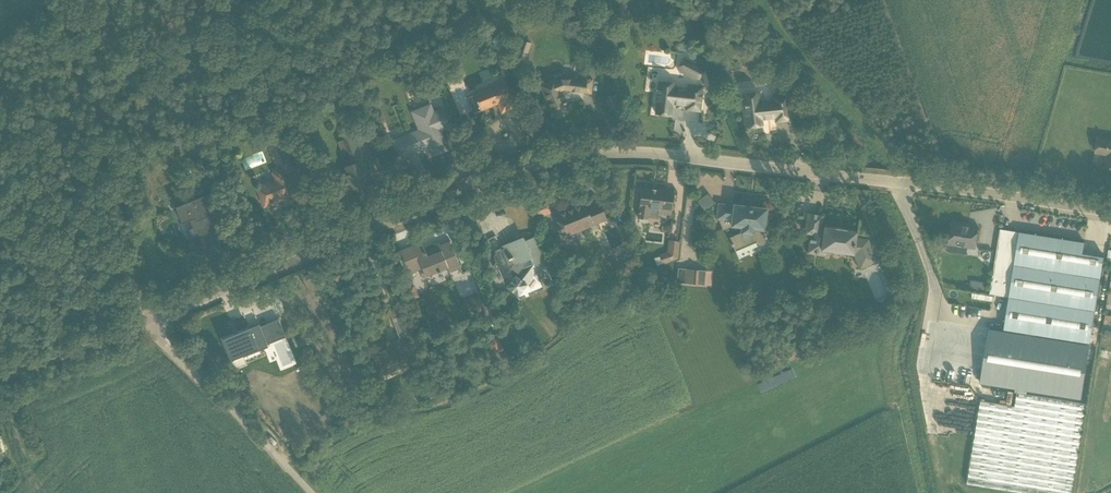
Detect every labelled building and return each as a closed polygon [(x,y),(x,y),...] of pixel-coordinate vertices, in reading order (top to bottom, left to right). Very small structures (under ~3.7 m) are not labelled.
[(557,74),(534,84),(546,114),(563,106),(559,95),(588,100),(590,76),(557,74)] [(503,79),(461,97),(469,116),(516,102),(503,79)] [(655,83),(653,113),(669,114),(669,105),(688,107),(689,90),(671,89),(671,84),(655,83)] [(788,98),(743,98),(743,129),(757,129),(757,116),(788,116),(788,98)] [(414,132),(387,144),(397,163),(442,145),(440,135),(446,131),(437,111),(428,113),(426,105),(406,112),(414,132)] [(333,167),(341,194),(370,185),(364,167),(372,160),(360,135),(333,144),(343,163),(333,167)] [(1091,140),(1090,157),(1102,160),(1101,171),(1110,172),(1110,143),(1091,140)] [(268,181),(247,189),(263,210),(288,204),(279,179),(284,172),(279,166),(267,173),(268,181)] [(671,190),(636,186),(634,208),(668,211),(671,190)] [(548,208),(558,231),(603,212),(597,198),(583,204),(579,195),(548,208)] [(183,218),(174,218),(187,242),(211,234),(211,216),(201,211),(198,198),(179,206),(183,218)] [(771,209),(715,204),(716,229),(739,232),(746,252),(768,247),(771,209)] [(871,234),(862,237),(862,219),(830,219),(830,210),(809,210),(809,258),(830,258),(830,247),(855,247),(865,269),(883,262),(871,234)] [(981,228),(952,224),(949,243),(978,248),(981,228)] [(531,236),(492,251),(511,292),(550,275),(531,236)] [(1019,237),(1017,255),(1084,264),(1087,246),(1019,237)] [(875,242),(882,258),(890,254),(884,239),(875,242)] [(683,262),(684,242),(673,241),(672,255),(667,255),(667,261),(683,262)] [(410,284),(427,289),(459,278),(444,244),(425,252),(417,242),(392,250),(410,284)] [(1006,275),(1008,254),(991,252),(988,273),(1006,275)] [(1005,279),(935,271),(924,359),(932,360),(929,381),(940,382),(936,412),(947,413),(942,446),(945,447),(942,477),(1067,492),(1096,265),(1084,264),(1017,255),(1008,254),(1006,275),(1005,279)] [(706,260),(687,255),(681,277),(700,282),(706,260)] [(661,267),(667,264),(665,257),(658,259),(661,267)] [(256,325),(216,339),(225,361),(267,347),(256,325)] [(9,465),(1,468),(4,477),(12,475),(9,465)]
